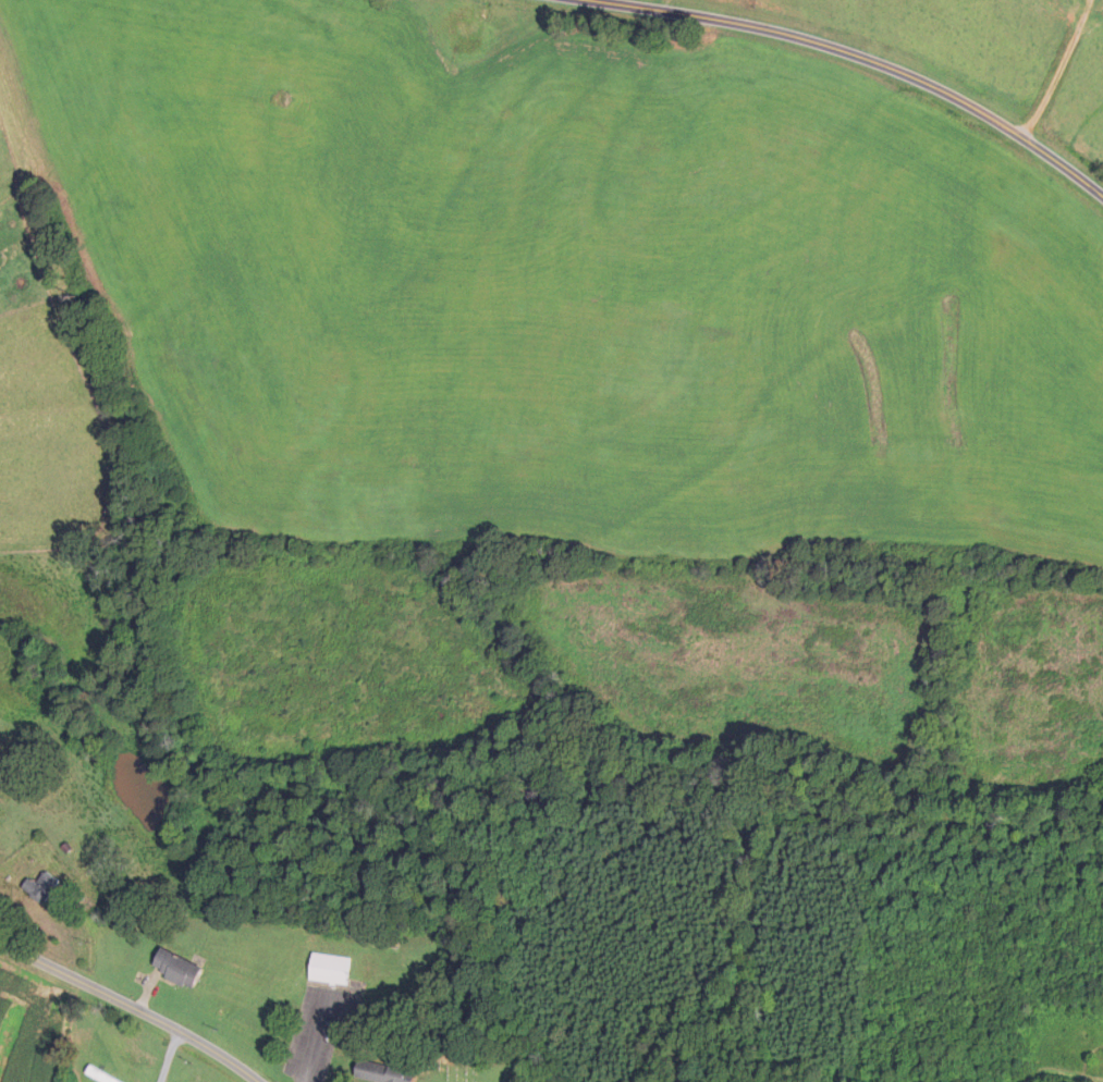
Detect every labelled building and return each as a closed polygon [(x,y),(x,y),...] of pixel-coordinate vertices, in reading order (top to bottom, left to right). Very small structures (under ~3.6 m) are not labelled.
[(23,886),(42,903),(60,883),(47,871),(36,883),(31,878),(23,886)] [(205,966),(163,947),(153,969),(195,989),(205,966)] [(351,957),(313,953),(310,982),(348,986),(351,957)] [(418,1072),(360,1060),(356,1078),(378,1081),(416,1081),(418,1072)]
